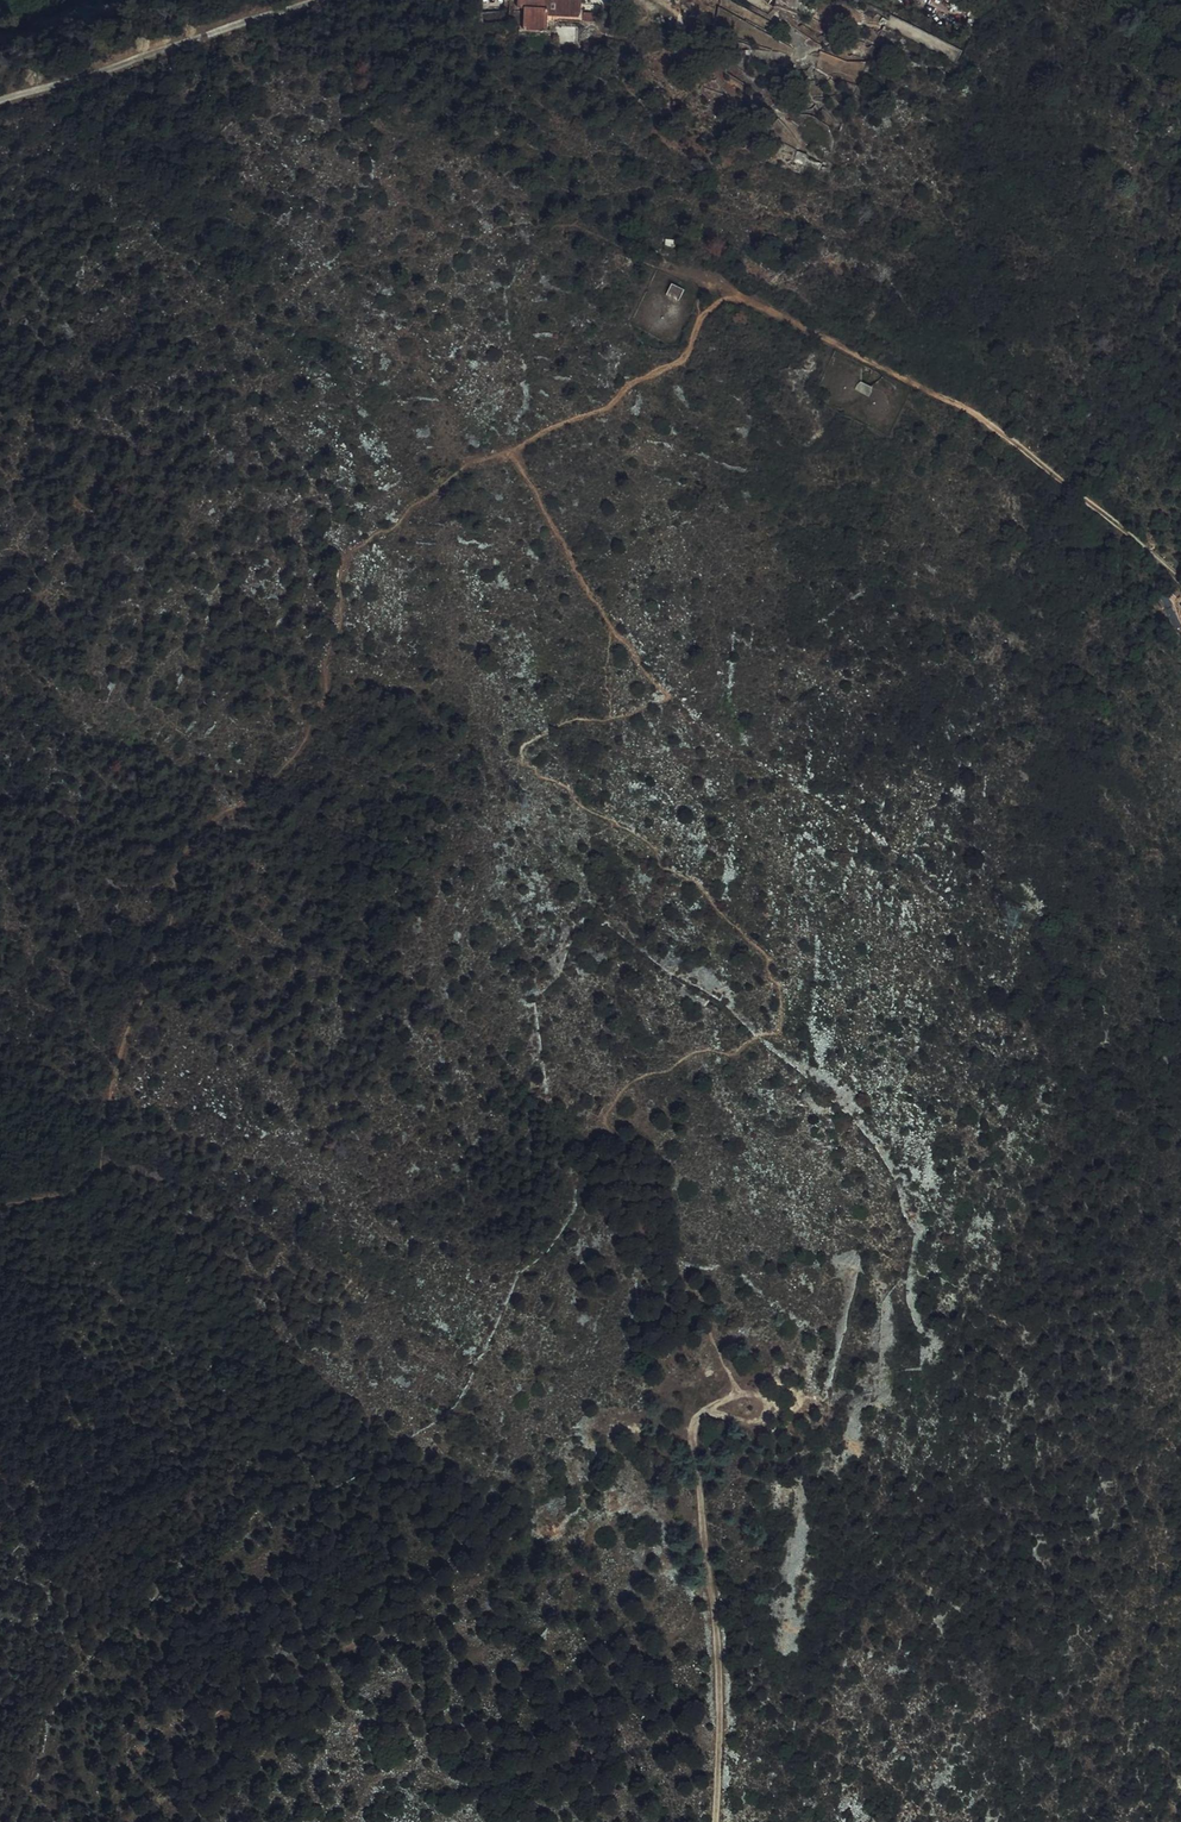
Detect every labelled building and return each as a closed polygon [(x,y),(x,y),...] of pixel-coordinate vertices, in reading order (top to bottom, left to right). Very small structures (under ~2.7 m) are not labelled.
[(601,0),(598,0),(589,1),(589,0),(556,0),(556,5),(548,6),(547,0),(536,0),(536,1),(538,17),(545,16),(548,37),(571,35),(569,20),(603,16),(601,0)] [(685,292),(674,286),(667,297),(678,303),(685,292)] [(858,384),(855,390),(866,398),(870,398),(872,393),(872,389),(862,383),(858,384)] [(705,1379),(707,1380),(709,1381),(711,1381),(713,1380),(715,1379),(716,1376),(716,1374),(716,1372),(715,1370),(713,1368),(711,1367),(709,1367),(706,1368),(704,1369),(703,1371),(703,1373),(703,1375),(703,1378),(705,1379)]
